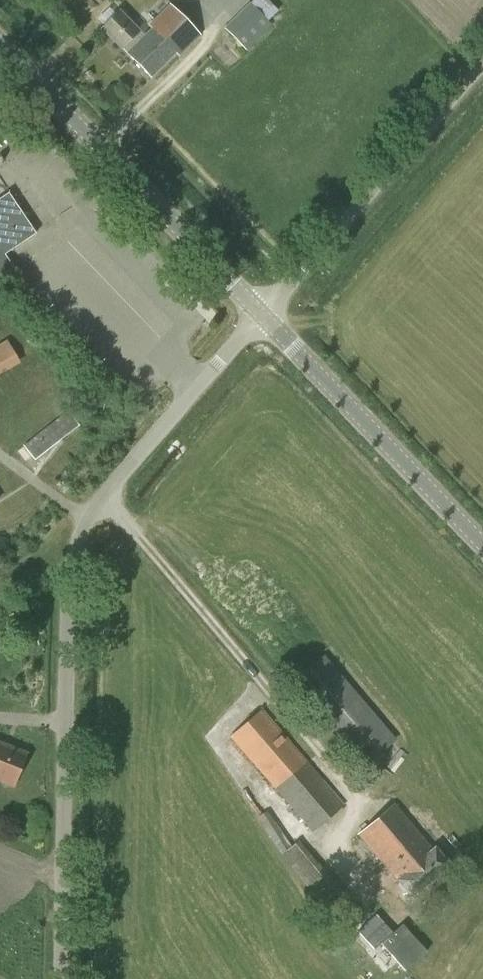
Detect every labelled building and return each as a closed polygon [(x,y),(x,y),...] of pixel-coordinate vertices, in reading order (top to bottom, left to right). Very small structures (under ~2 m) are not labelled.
[(246,49),(271,25),(266,20),(274,12),(263,0),(254,0),(225,28),(246,49)] [(140,40),(127,53),(151,77),(176,52),(179,55),(200,35),(170,5),(149,25),(152,28),(140,40)] [(123,49),(127,53),(140,40),(135,36),(141,30),(119,9),(100,29),(122,51),(123,49)] [(12,268),(3,255),(35,234),(7,193),(0,197),(0,276),(12,268)] [(0,343),(0,375),(20,364),(6,340),(0,343)] [(68,414),(23,448),(35,463),(79,428),(68,414)] [(290,683),(362,769),(397,739),(325,655),(290,683)] [(229,737),(312,832),(345,804),(262,708),(229,737)] [(27,752),(0,742),(0,781),(14,787),(27,752)] [(412,764),(401,751),(371,777),(382,789),(412,764)] [(396,879),(412,897),(450,864),(434,846),(432,847),(394,803),(357,835),(395,879),(396,879)] [(282,855),(281,856),(344,930),(361,915),(299,840),(290,848),(267,811),(257,818),(282,855)] [(381,943),(406,971),(427,951),(402,924),(392,932),(376,915),(359,930),(375,948),(381,943)]
